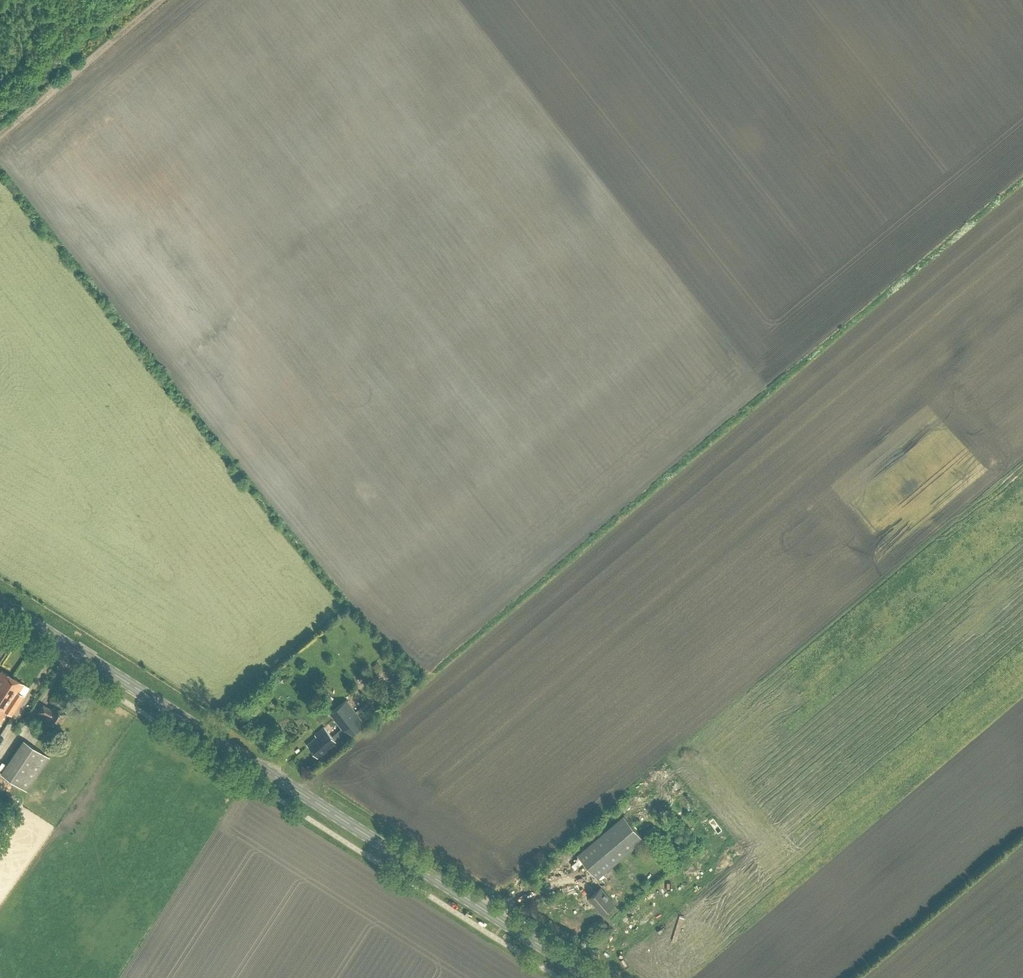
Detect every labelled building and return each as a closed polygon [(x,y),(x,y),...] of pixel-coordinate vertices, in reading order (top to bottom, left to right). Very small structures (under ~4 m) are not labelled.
[(24,694),(19,691),(24,683),(1,669),(0,671),(0,720),(6,711),(11,715),(24,694)] [(323,708),(317,698),(310,703),(317,713),(323,708)] [(365,723),(347,699),(329,712),(341,728),(333,735),(325,725),(315,733),(317,735),(308,742),(318,755),(320,753),(324,758),(340,744),(337,740),(345,733),(348,737),(365,723)] [(51,708),(43,703),(39,710),(48,715),(45,720),(56,727),(65,712),(53,705),(51,708)] [(22,739),(0,772),(27,790),(49,757),(22,739)] [(637,824),(644,820),(640,813),(633,818),(637,824)] [(644,838),(623,814),(578,853),(598,877),(644,838)] [(614,902),(601,886),(589,896),(602,912),(614,902)]
